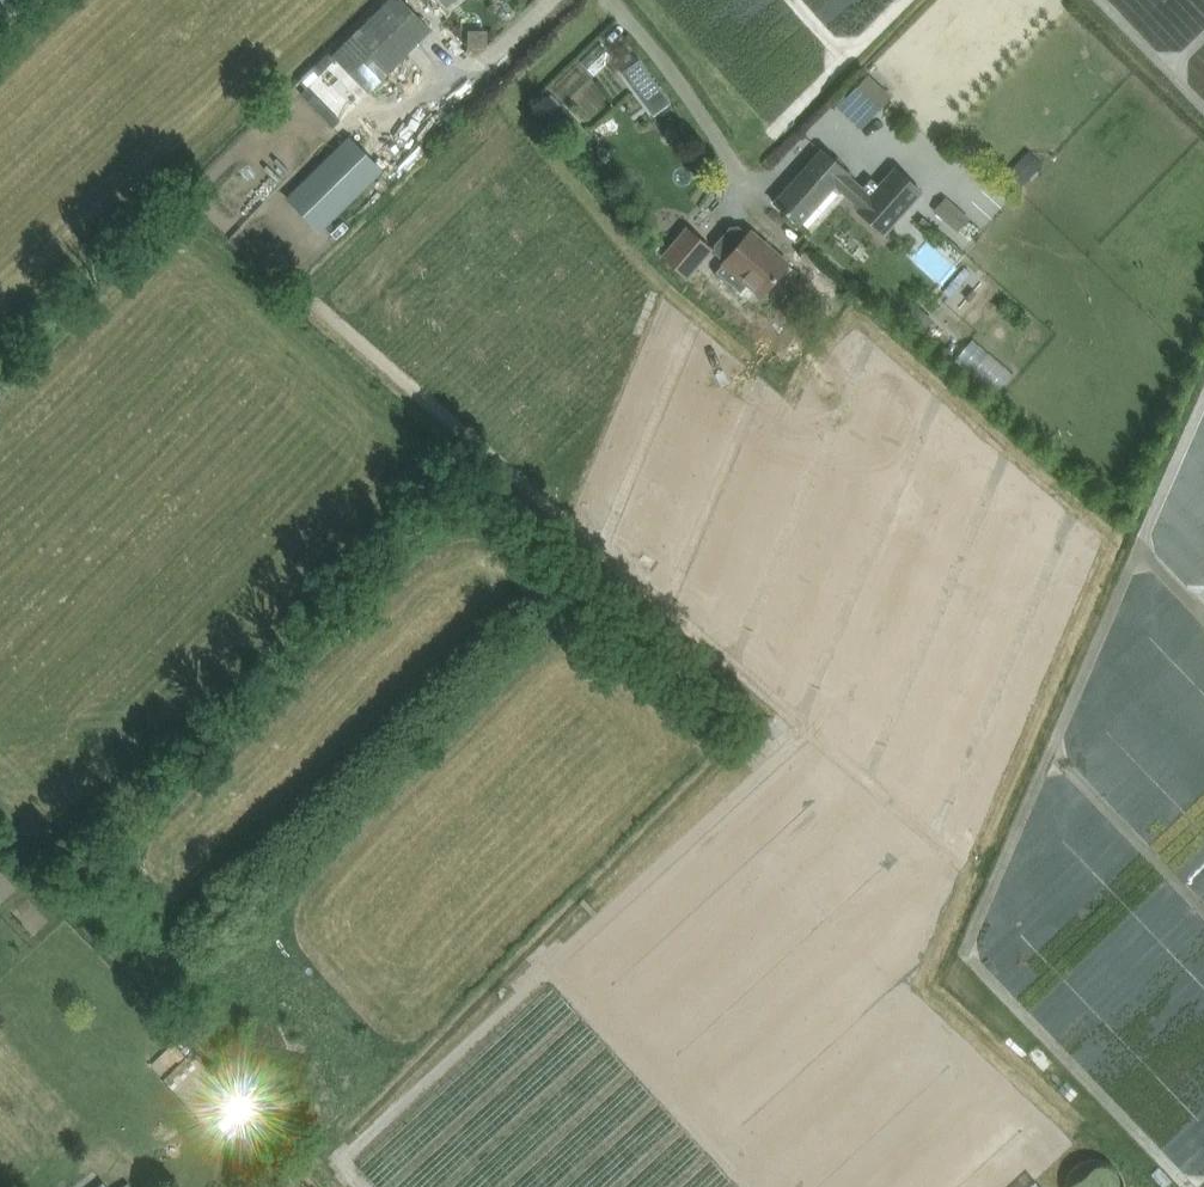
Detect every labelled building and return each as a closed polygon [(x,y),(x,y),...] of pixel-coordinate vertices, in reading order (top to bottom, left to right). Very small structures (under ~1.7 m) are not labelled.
[(366,91),(430,29),(402,0),(387,0),(331,55),(366,91)] [(639,58),(622,71),(635,89),(652,76),(639,58)] [(866,73),(855,85),(877,105),(888,94),(866,73)] [(550,95),(542,103),(550,111),(559,103),(550,95)] [(317,167),(348,198),(380,167),(349,135),(317,167)] [(882,236),(921,193),(895,166),(878,185),(871,178),(863,186),(847,172),(839,164),(821,149),(774,202),(799,225),(834,186),(859,208),(855,211),(882,236)] [(969,218),(945,197),(934,208),(957,230),(969,218)] [(730,226),(714,245),(715,253),(725,261),(716,271),(734,286),(740,292),(747,283),(761,295),(788,263),(751,231),(748,234),(738,225),(730,226)] [(660,256),(687,279),(713,249),(686,227),(660,256)] [(814,271),(804,283),(830,303),(839,290),(814,271)] [(945,307),(963,325),(999,289),(980,271),(945,307)] [(917,309),(907,319),(920,331),(930,320),(917,309)] [(258,1113),(213,1069),(186,1097),(231,1141),(258,1113)]
